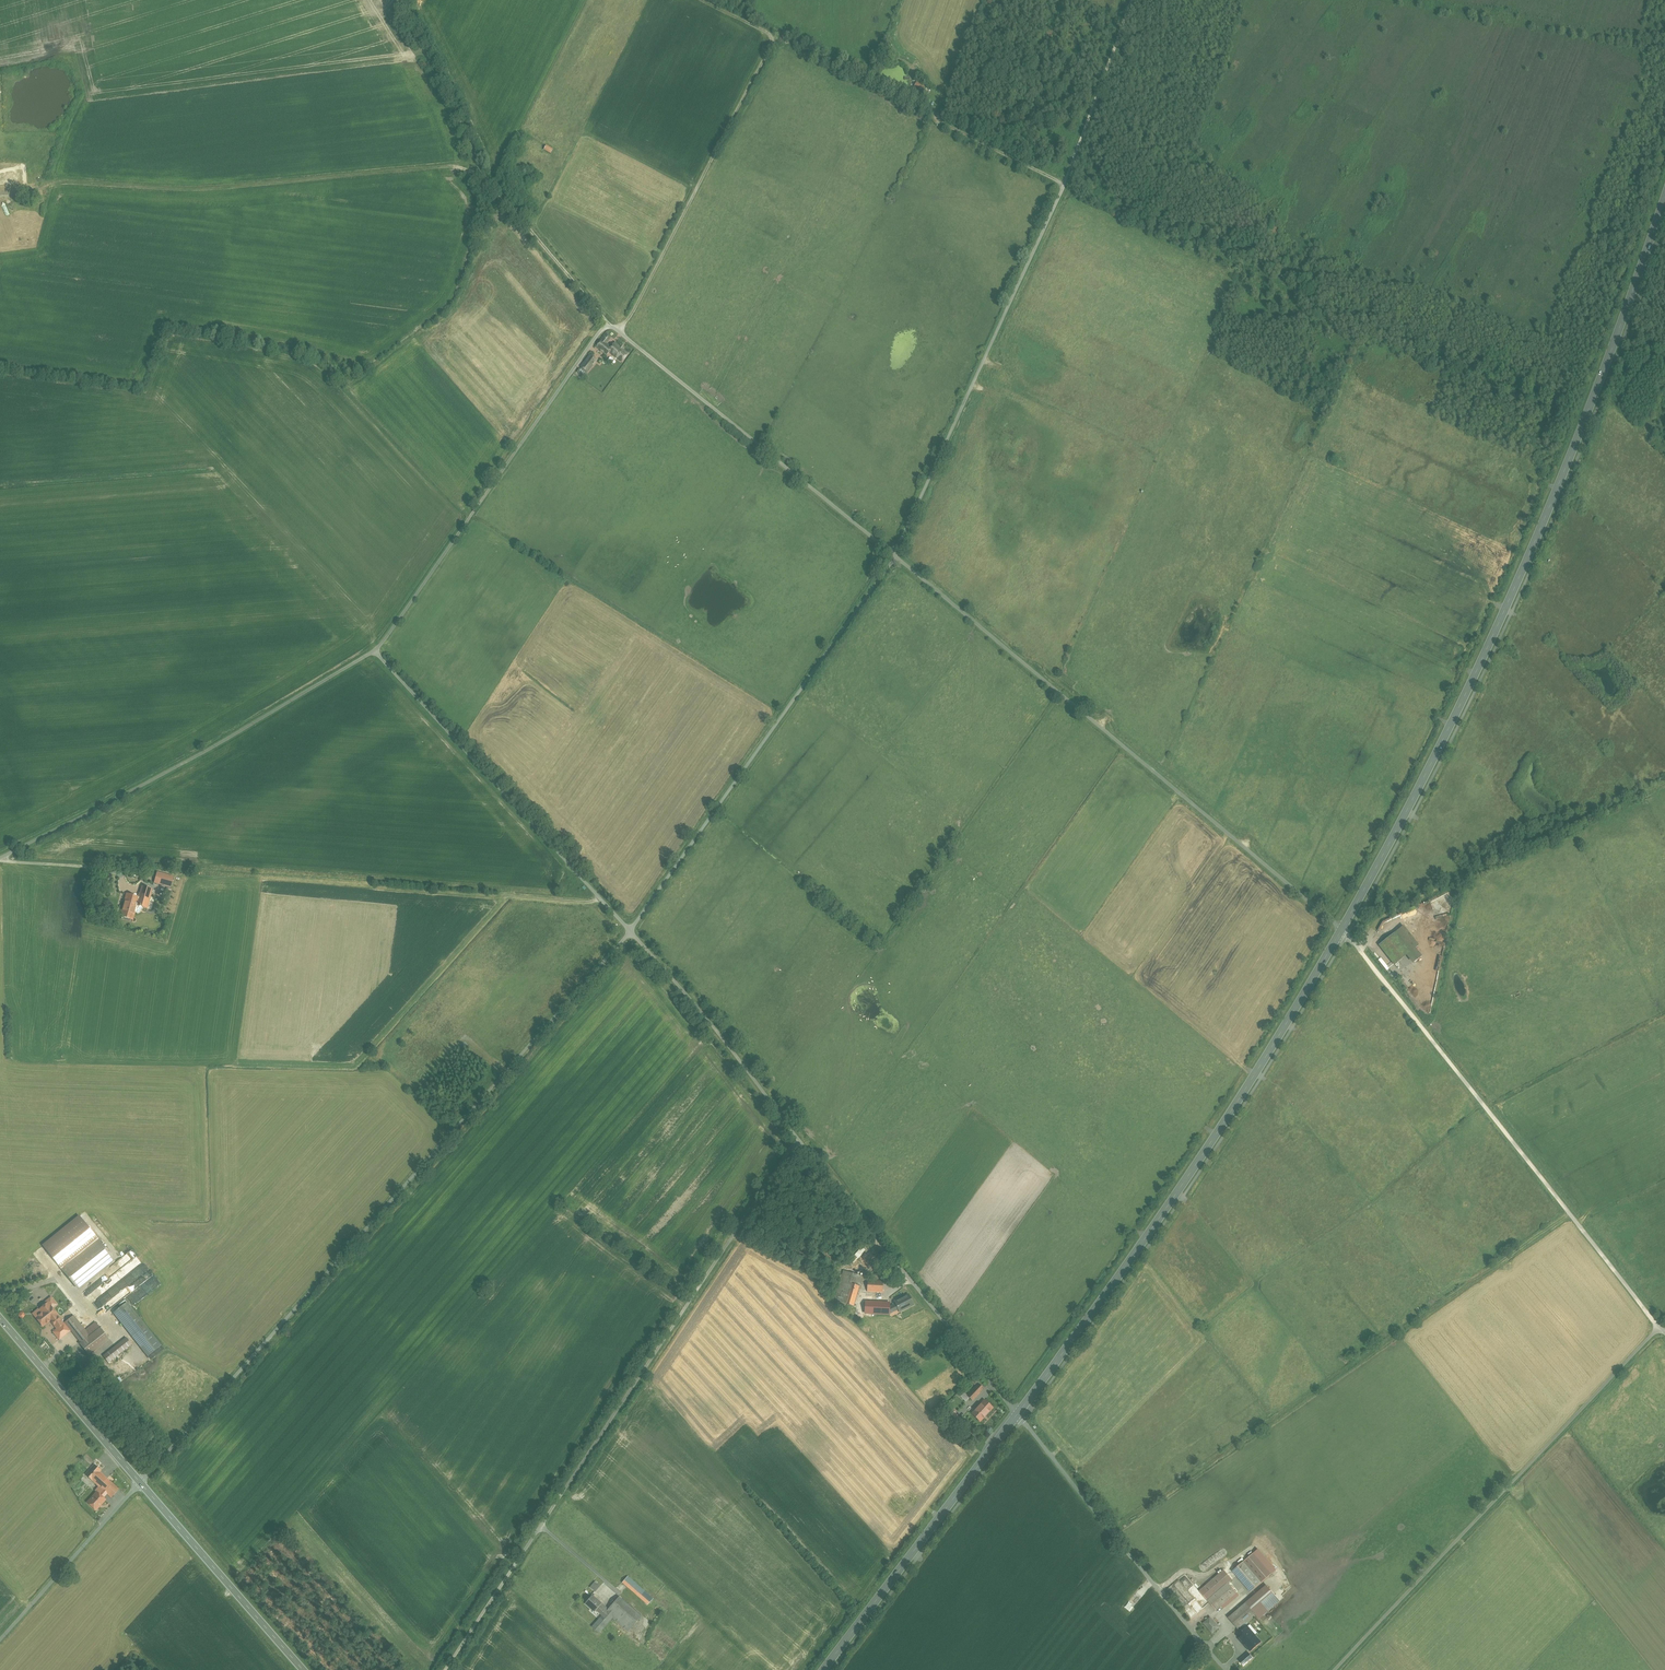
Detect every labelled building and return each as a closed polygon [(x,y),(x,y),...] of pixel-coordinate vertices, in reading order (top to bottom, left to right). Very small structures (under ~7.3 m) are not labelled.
[(919,83),(914,91),(927,98),(931,90),(919,83)] [(547,146),(544,152),(552,157),(555,151),(547,146)] [(25,225),(21,236),(35,240),(37,228),(25,225)] [(609,351),(611,348),(605,344),(610,338),(607,335),(597,347),(606,355),(609,351)] [(611,348),(609,351),(622,361),(627,354),(615,344),(611,348)] [(586,362),(582,367),(588,372),(597,361),(590,355),(585,362),(586,362)] [(157,872),(154,883),(171,887),(174,877),(157,872)] [(124,903),(136,907),(137,906),(147,909),(152,889),(142,887),(139,897),(127,894),(124,903)] [(132,920),(136,907),(124,903),(120,916),(132,920)] [(1403,927),(1380,946),(1395,965),(1408,955),(1414,962),(1422,956),(1416,948),(1418,946),(1403,927)] [(81,1216),(45,1246),(79,1291),(118,1262),(81,1216)] [(845,1270),(836,1303),(858,1310),(867,1277),(845,1270)] [(870,1281),(867,1291),(884,1292),(885,1282),(870,1281)] [(896,1304),(889,1308),(889,1314),(898,1309),(899,1312),(914,1305),(909,1295),(894,1302),(896,1304)] [(889,1303),(866,1302),(865,1313),(889,1314),(889,1308),(889,1303)] [(57,1329),(63,1324),(56,1315),(57,1315),(48,1303),(43,1307),(45,1311),(36,1318),(43,1326),(50,1320),(57,1329)] [(129,1303),(115,1314),(150,1358),(164,1346),(129,1303)] [(81,1343),(80,1344),(89,1355),(109,1339),(100,1328),(90,1336),(74,1316),(65,1323),(81,1343)] [(64,1324),(63,1324),(57,1329),(53,1332),(59,1339),(70,1331),(64,1324)] [(133,1345),(128,1339),(104,1356),(110,1363),(133,1345)] [(969,1400),(973,1401),(986,1389),(981,1382),(969,1395),(965,1391),(960,1397),(966,1403),(969,1400)] [(972,1414),(980,1421),(993,1408),(985,1401),(972,1414)] [(966,1421),(955,1411),(947,1417),(959,1427),(966,1421)] [(99,1487),(107,1479),(100,1472),(105,1466),(98,1460),(85,1475),(99,1487)] [(119,1489),(107,1479),(99,1487),(103,1490),(99,1494),(97,1493),(88,1503),(96,1510),(105,1500),(103,1498),(107,1494),(111,1498),(119,1489)] [(1245,1561),(1234,1571),(1252,1593),(1264,1584),(1245,1561)] [(629,1576),(624,1583),(648,1605),(654,1598),(629,1576)] [(597,1581),(590,1589),(596,1592),(602,1586),(597,1581)] [(1229,1582),(1208,1601),(1217,1613),(1240,1594),(1229,1582)] [(1229,1618),(1238,1629),(1239,1628),(1246,1636),(1250,1632),(1243,1624),(1276,1596),(1267,1586),(1229,1618)] [(585,1604),(595,1612),(596,1610),(600,1605),(602,1604),(595,1598),(592,1596),(585,1604)] [(603,1616),(592,1627),(599,1633),(613,1617),(629,1631),(639,1619),(616,1600),(607,1611),(600,1605),(596,1610),(603,1616)] [(1222,1628),(1212,1616),(1202,1623),(1212,1636),(1222,1628)] [(1246,1636),(1241,1640),(1251,1651),(1260,1642),(1251,1631),(1250,1632),(1246,1636)]
